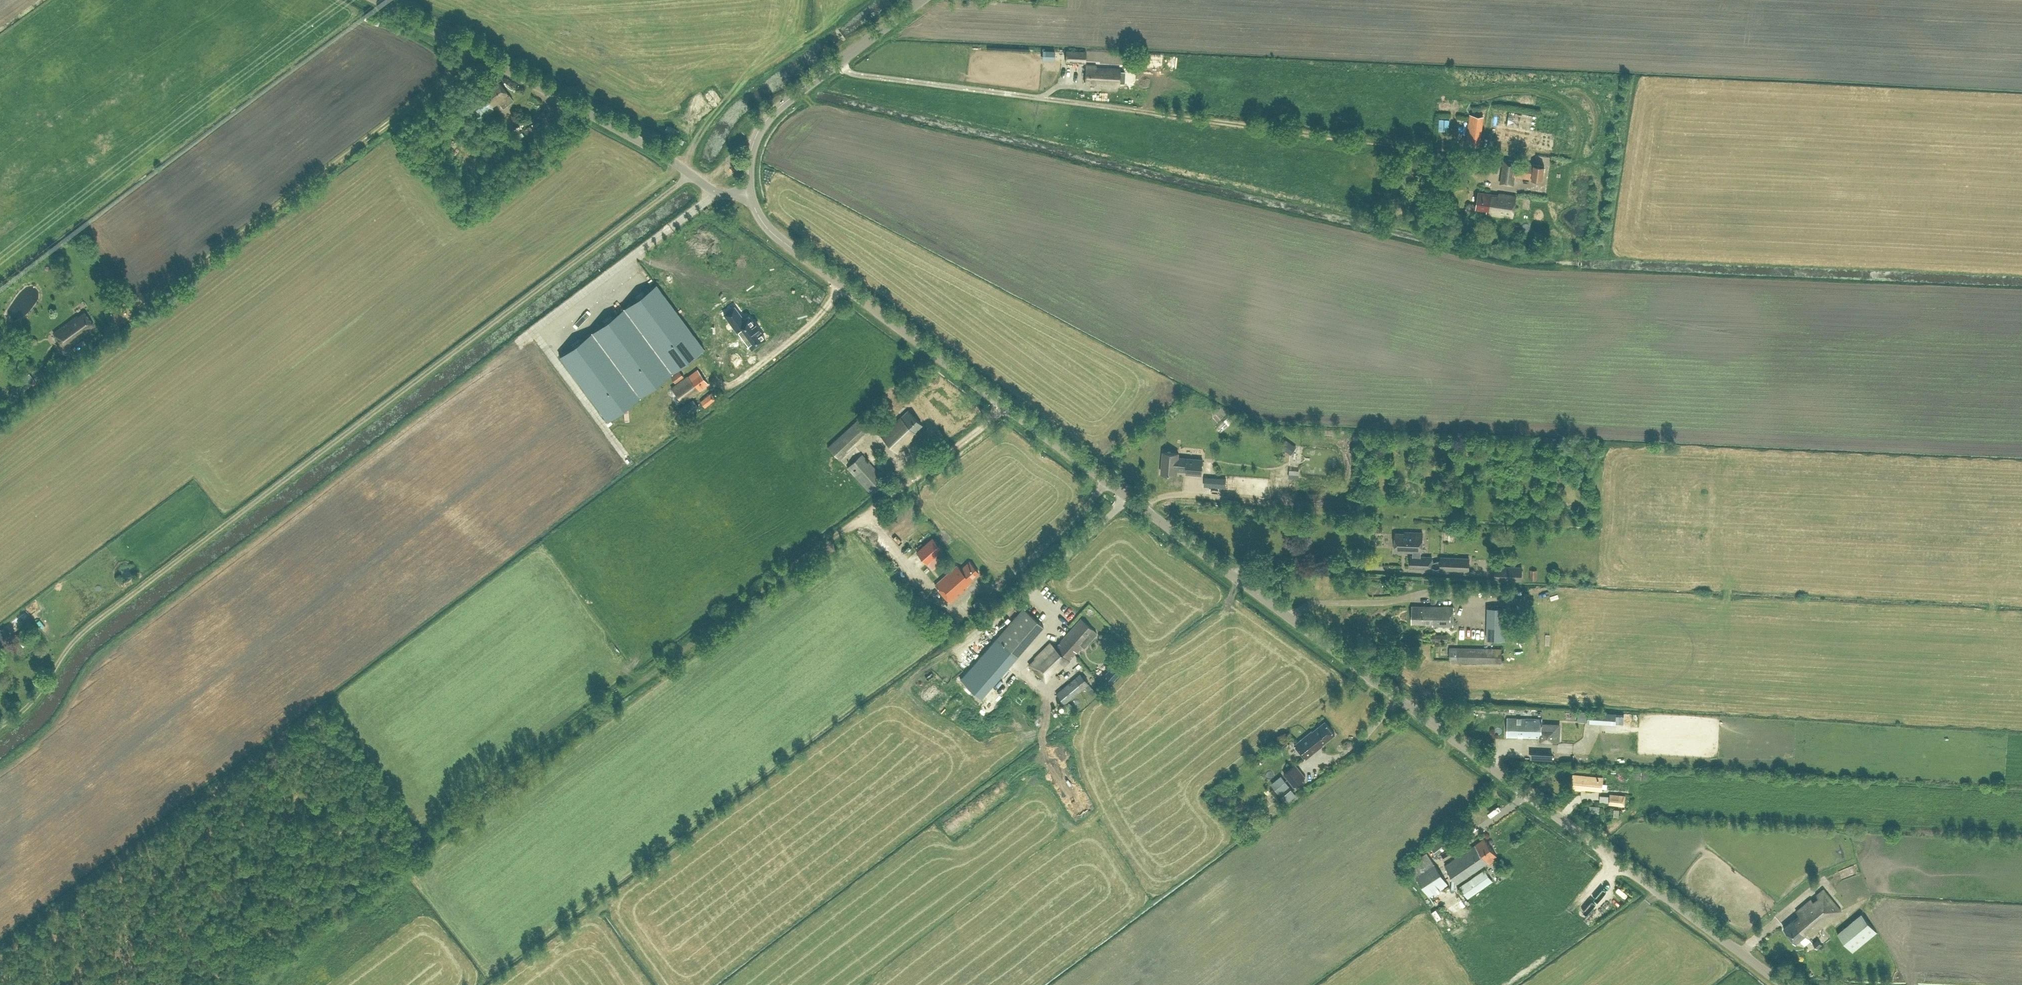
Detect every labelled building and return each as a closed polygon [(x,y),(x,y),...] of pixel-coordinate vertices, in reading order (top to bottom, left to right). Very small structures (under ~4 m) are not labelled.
[(378,22),(379,18),(369,14),(368,19),(378,22)] [(1066,49),(1065,62),(1086,63),(1086,51),(1066,49)] [(1084,83),(1119,85),(1120,67),(1096,66),(1096,65),(1085,64),(1084,83)] [(498,80),(487,88),(485,84),(462,102),(477,122),(494,108),(492,105),(498,100),(503,107),(513,99),(498,80)] [(712,103),(722,97),(715,86),(706,93),(712,103)] [(1532,179),(1533,176),(1544,178),(1546,166),(1534,164),(1533,167),(1516,164),(1516,165),(1505,163),(1502,183),(1513,185),(1515,176),(1532,179)] [(1495,213),(1513,216),(1516,195),(1493,192),(1493,193),(1478,191),(1476,207),(1495,210),(1495,213)] [(587,304),(609,285),(605,280),(582,299),(587,304)] [(704,347),(656,283),(559,355),(607,419),(704,347)] [(733,327),(735,325),(752,347),(765,337),(759,329),(760,328),(755,322),(754,323),(748,315),(744,318),(734,305),(723,313),(733,327)] [(77,315),(62,326),(53,332),(65,348),(88,330),(87,329),(94,324),(85,312),(78,317),(77,315)] [(30,365),(38,357),(30,349),(22,356),(30,365)] [(675,382),(684,375),(679,369),(670,375),(675,382)] [(694,377),(701,389),(711,383),(704,371),(694,377)] [(652,396),(661,407),(673,398),(664,386),(652,396)] [(916,432),(915,431),(922,424),(908,409),(900,416),(881,435),(897,452),(916,432)] [(866,435),(873,428),(861,415),(827,446),(839,459),(846,452),(844,451),(864,433),(866,435)] [(1229,422),(1221,426),(1224,431),(1232,427),(1229,422)] [(1293,452),(1297,457),(1303,451),(1298,447),(1293,452)] [(1177,468),(1187,469),(1186,472),(1202,474),(1203,459),(1188,458),(1187,460),(1178,459),(1179,452),(1163,451),(1161,472),(1177,473),(1177,468)] [(886,480),(862,453),(846,467),(871,494),(886,480)] [(1226,485),(1226,476),(1211,475),(1211,484),(1226,485)] [(1432,568),(1432,556),(1421,555),(1421,551),(1422,551),(1423,531),(1405,531),(1405,532),(1396,532),(1395,549),(1408,550),(1408,551),(1413,551),(1413,555),(1411,555),(1410,567),(1432,568)] [(926,561),(941,548),(933,537),(917,550),(926,561)] [(1440,556),(1440,569),(1469,570),(1469,557),(1440,556)] [(960,568),(957,564),(935,584),(950,602),(968,587),(965,584),(979,572),(969,560),(960,568)] [(1495,565),(1494,579),(1521,580),(1522,566),(1495,565)] [(977,609),(985,602),(980,596),(972,603),(977,609)] [(1433,622),(1433,625),(1453,626),(1454,605),(1434,604),(1433,605),(1412,605),(1412,621),(1433,622)] [(1504,638),(1505,606),(1487,606),(1486,637),(1504,638)] [(1016,657),(1042,625),(1021,607),(995,640),(1016,657)] [(1045,680),(1056,670),(1058,671),(1082,645),(1084,646),(1096,632),(1080,618),(1055,646),(1050,641),(1029,665),(1045,680)] [(9,638),(1,627),(0,628),(0,643),(1,644),(9,638)] [(1471,639),(1482,639),(1482,631),(1471,630),(1471,639)] [(1449,661),(1502,662),(1502,647),(1449,646),(1449,661)] [(987,692),(1004,671),(983,654),(966,675),(987,692)] [(1123,668),(1115,661),(1102,675),(1111,683),(1123,668)] [(1064,703),(1085,686),(1088,689),(1091,686),(1089,683),(1079,672),(1055,692),(1064,703)] [(1588,710),(1587,722),(1615,724),(1616,712),(1588,710)] [(1541,718),(1508,717),(1507,735),(1541,737),(1541,739),(1558,739),(1558,727),(1541,726),(1541,718)] [(1335,733),(1325,721),(1313,731),(1312,730),(1295,744),(1306,758),(1319,747),(1319,746),(1335,733)] [(1295,763),(1283,773),(1294,786),(1306,776),(1295,763)] [(1603,777),(1573,774),(1572,787),(1581,788),(1581,787),(1602,789),(1603,777)] [(1281,775),(1271,783),(1279,793),(1289,785),(1281,775)] [(1625,794),(1610,793),(1609,803),(1624,805),(1625,794)] [(1235,839),(1240,834),(1229,822),(1224,826),(1235,839)] [(1438,854),(1449,845),(1442,837),(1431,846),(1438,854)] [(1457,882),(1488,861),(1489,863),(1495,859),(1494,857),(1497,855),(1485,837),(1445,864),(1457,882)] [(1448,883),(1446,879),(1427,851),(1408,863),(1429,896),(1448,883)] [(1484,868),(1468,879),(1459,885),(1468,897),(1493,880),(1484,868)] [(1842,872),(1845,878),(1852,875),(1849,868),(1842,872)] [(1840,910),(1823,890),(1822,889),(1796,911),(1798,914),(1783,926),(1796,942),(1805,934),(1808,936),(1840,910)] [(1853,948),(1879,932),(1865,910),(1839,927),(1853,948)] [(1827,944),(1833,939),(1826,931),(1820,936),(1827,944)] [(1812,942),(1817,947),(1821,944),(1817,938),(1812,942)]
